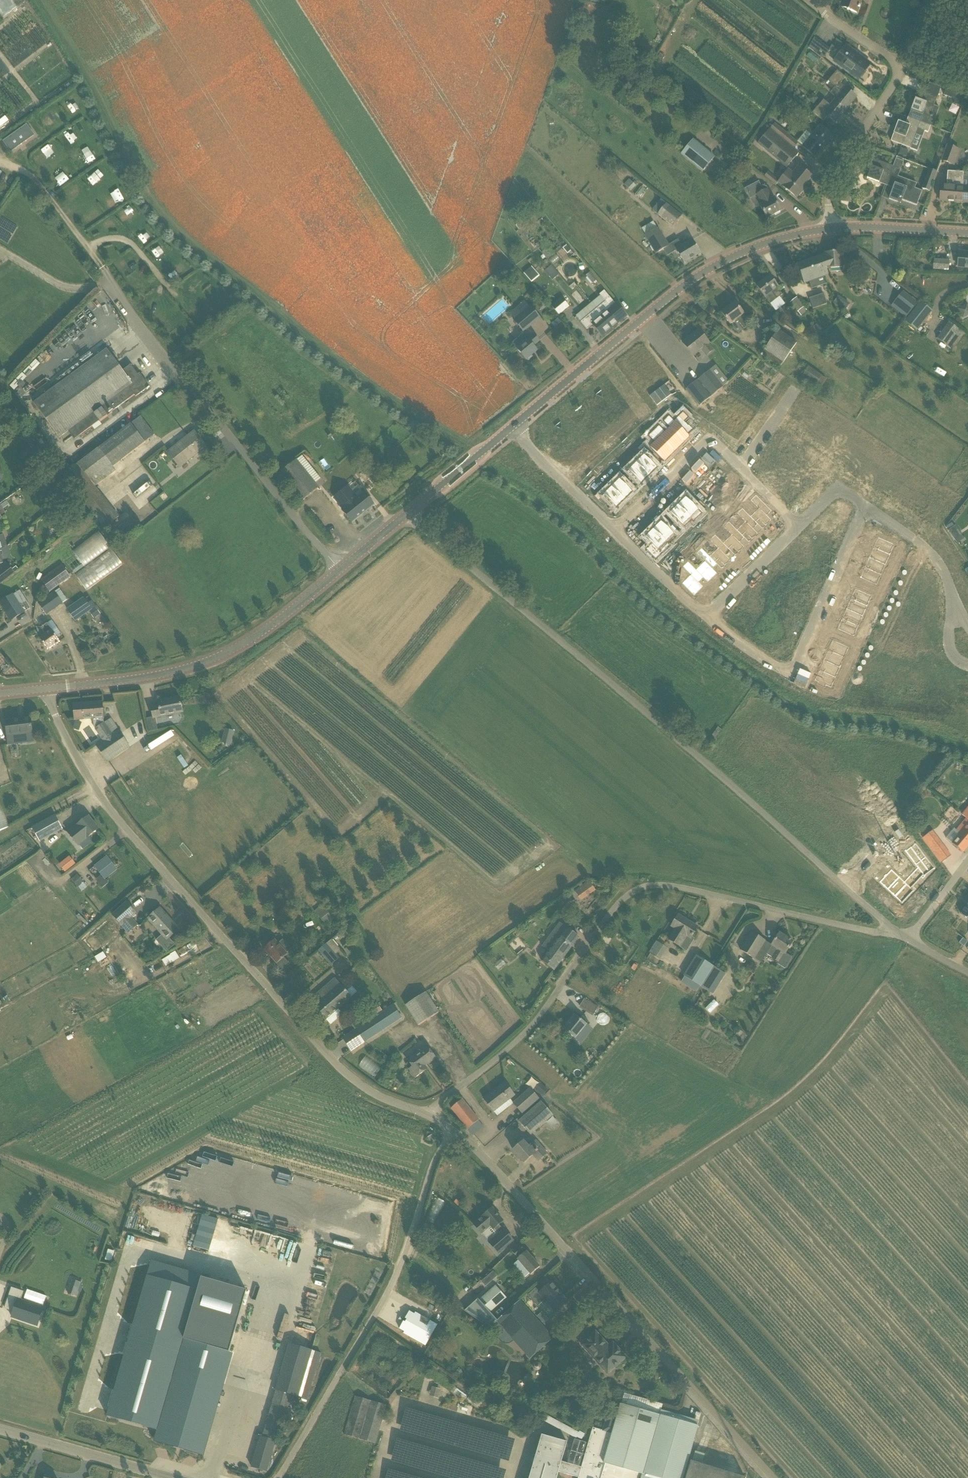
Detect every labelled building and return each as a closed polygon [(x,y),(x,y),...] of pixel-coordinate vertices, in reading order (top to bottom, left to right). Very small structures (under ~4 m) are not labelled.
[(2,18),(17,8),(11,0),(0,0),(0,16),(2,18)] [(840,7),(857,13),(859,8),(860,6),(859,6),(862,0),(843,0),(840,7)] [(664,21),(661,26),(667,30),(670,24),(664,21)] [(830,50),(815,38),(809,47),(823,59),(830,50)] [(877,70),(846,47),(835,61),(859,79),(869,65),(876,70),(877,70)] [(812,113),(823,121),(828,116),(835,122),(857,97),(841,84),(846,77),(837,70),(829,80),(841,91),(836,98),(830,106),(823,100),(812,113)] [(939,108),(934,106),(941,88),(929,83),(923,101),(915,99),(908,117),(920,122),(931,126),(932,127),(939,108)] [(953,98),(951,103),(962,106),(965,95),(946,89),(944,95),(953,98)] [(920,122),(908,117),(906,125),(898,122),(891,141),(910,148),(917,129),(928,133),(931,126),(920,122)] [(798,143),(783,131),(775,123),(770,129),(778,136),(791,147),(792,147),(794,149),(798,143)] [(10,142),(15,150),(35,135),(27,124),(3,141),(6,145),(10,142)] [(802,146),(816,158),(825,148),(823,146),(832,135),(820,125),(802,146)] [(798,154),(769,130),(758,144),(787,168),(798,154)] [(694,139),(681,154),(702,171),(715,156),(694,139)] [(941,161),(950,164),(956,148),(947,145),(941,161)] [(890,174),(891,174),(893,167),(875,160),(868,158),(869,155),(871,150),(862,147),(858,160),(854,158),(852,165),(870,171),(867,179),(886,186),(890,174)] [(901,148),(899,154),(906,157),(909,151),(901,148)] [(44,151),(34,156),(39,164),(49,158),(44,151)] [(890,174),(886,186),(893,188),(889,199),(898,202),(900,203),(901,203),(901,202),(902,200),(917,206),(922,191),(915,189),(917,184),(898,177),(904,162),(896,159),(893,167),(891,174),(890,174)] [(773,176),(769,180),(776,186),(778,182),(783,186),(782,187),(796,197),(802,191),(801,190),(812,176),(799,166),(793,174),(788,171),(779,181),(773,176)] [(52,181),(61,177),(57,170),(49,175),(52,181)] [(929,170),(927,177),(934,180),(937,172),(929,170)] [(940,201),(956,202),(957,187),(955,187),(956,172),(948,171),(947,187),(941,186),(940,201)] [(967,203),(967,188),(967,187),(967,173),(963,173),(956,172),(955,187),(957,187),(956,202),(967,203)] [(633,183),(629,179),(624,185),(631,191),(636,186),(635,185),(637,183),(635,181),(633,183)] [(755,196),(767,218),(775,214),(775,216),(780,213),(779,212),(781,211),(774,198),(774,199),(769,189),(768,189),(767,187),(763,186),(761,186),(759,182),(745,189),(750,198),(755,196)] [(62,194),(66,201),(74,196),(70,190),(62,194)] [(682,215),(667,203),(658,214),(673,226),(682,215)] [(123,224),(132,219),(128,212),(119,217),(123,224)] [(627,228),(633,234),(640,227),(635,221),(627,228)] [(644,234),(657,228),(654,222),(641,228),(644,234)] [(659,228),(645,236),(656,254),(669,246),(659,228)] [(138,237),(144,244),(150,239),(144,232),(138,237)] [(701,253),(693,240),(682,246),(678,239),(672,243),(684,263),(701,253)] [(563,249),(568,254),(571,251),(567,245),(563,249)] [(151,253),(156,258),(162,253),(157,247),(151,253)] [(825,255),(817,258),(823,276),(827,275),(826,269),(843,268),(842,252),(825,253),(825,255)] [(967,268),(967,253),(959,252),(958,267),(967,268)] [(804,283),(823,276),(817,258),(797,264),(804,283)] [(935,259),(934,270),(948,271),(949,260),(935,259)] [(549,277),(556,271),(552,265),(545,271),(549,277)] [(531,282),(539,276),(535,271),(527,277),(531,282)] [(771,304),(777,299),(782,295),(777,288),(778,288),(770,277),(757,286),(765,297),(771,304)] [(612,329),(626,317),(616,304),(604,290),(600,294),(606,301),(596,309),(612,329)] [(903,291),(899,296),(914,307),(918,303),(903,291)] [(809,298),(813,309),(827,304),(824,293),(809,298)] [(552,306),(560,316),(573,305),(565,295),(552,306)] [(790,303),(798,312),(801,316),(807,311),(797,298),(790,303)] [(921,302),(919,304),(916,309),(906,321),(916,330),(932,311),(921,302)] [(735,303),(722,313),(730,324),(737,319),(744,328),(750,324),(744,315),(744,314),(735,303)] [(959,307),(964,318),(967,315),(967,303),(959,307)] [(523,331),(539,317),(531,307),(514,321),(523,331)] [(603,336),(612,329),(596,309),(581,322),(587,330),(593,325),(603,336)] [(952,349),(963,332),(949,322),(937,339),(949,347),(952,349)] [(809,338),(811,340),(819,332),(813,325),(804,333),(806,335),(809,338)] [(709,345),(710,344),(699,330),(683,343),(694,357),(702,351),(706,356),(714,350),(709,345)] [(787,362),(798,341),(777,330),(766,351),(787,362)] [(533,346),(539,341),(534,334),(527,340),(523,335),(512,343),(526,360),(527,359),(528,360),(533,357),(532,356),(537,351),(533,346)] [(136,397),(150,387),(143,378),(142,380),(131,365),(123,371),(107,349),(34,404),(60,438),(74,428),(80,436),(100,421),(101,422),(113,413),(112,412),(135,395),(136,397)] [(800,380),(814,389),(822,376),(809,367),(800,380)] [(699,406),(724,387),(711,370),(686,389),(699,406)] [(675,398),(670,402),(675,406),(680,401),(675,398)] [(662,415),(659,418),(663,422),(670,428),(684,442),(689,437),(688,435),(693,431),(685,423),(689,419),(683,413),(674,422),(669,416),(666,419),(662,415)] [(131,424),(145,442),(155,435),(141,416),(131,424)] [(85,504),(100,492),(95,487),(115,471),(113,468),(145,442),(131,424),(63,475),(85,504)] [(652,425),(649,427),(653,432),(674,452),(684,442),(670,428),(665,433),(659,426),(656,429),(652,425)] [(649,427),(646,430),(650,435),(648,437),(654,444),(649,449),(663,463),(674,452),(653,432),(649,427)] [(180,468),(206,446),(195,431),(168,452),(180,468)] [(92,451),(104,441),(99,435),(87,445),(92,451)] [(38,442),(38,441),(37,440),(29,445),(37,457),(45,452),(43,448),(38,442)] [(773,460),(768,466),(777,475),(792,461),(783,452),(789,447),(788,446),(774,461),(773,460)] [(640,453),(632,461),(649,477),(657,469),(649,461),(653,457),(644,448),(640,453)] [(318,488),(318,487),(312,480),(296,460),(288,466),(280,473),(302,499),(303,501),(318,488)] [(624,469),(620,473),(628,482),(632,478),(640,486),(649,477),(632,461),(624,469)] [(720,464),(710,474),(723,487),(737,473),(728,464),(724,468),(720,464)] [(615,477),(607,485),(624,502),(632,494),(624,486),(628,482),(620,473),(615,477)] [(710,474),(703,481),(716,494),(723,487),(710,474)] [(707,502),(716,494),(703,481),(694,489),(707,502)] [(607,485),(593,499),(603,509),(608,503),(615,510),(624,502),(607,485)] [(65,497),(60,486),(51,490),(57,501),(65,497)] [(352,523),(375,505),(364,492),(360,496),(356,490),(353,492),(349,486),(334,498),(344,510),(342,511),(352,523)] [(106,527),(120,516),(101,493),(87,504),(106,527)] [(745,509),(744,509),(763,530),(773,520),(769,515),(773,511),(756,493),(749,500),(757,508),(751,515),(745,509)] [(686,499),(678,507),(695,524),(703,516),(707,511),(698,503),(694,507),(686,499)] [(678,507),(670,515),(678,523),(685,530),(692,522),(694,524),(695,524),(678,507)] [(762,531),(763,530),(744,509),(738,515),(744,522),(737,528),(731,522),(730,523),(750,543),(760,533),(755,529),(758,526),(762,531)] [(67,526),(74,523),(71,517),(64,520),(67,526)] [(749,544),(750,543),(730,523),(724,529),(730,535),(723,542),(717,536),(736,557),(746,547),(742,542),(744,540),(749,544)] [(666,545),(675,536),(669,532),(661,524),(653,532),(666,545)] [(101,532),(73,549),(83,566),(111,549),(101,532)] [(653,532),(645,540),(652,547),(646,553),(656,562),(662,556),(670,548),(666,545),(653,532)] [(704,549),(703,550),(722,570),(732,560),(728,556),(730,553),(735,558),(736,557),(717,536),(710,542),(716,548),(710,555),(704,549)] [(878,536),(873,547),(891,555),(896,544),(895,544),(890,541),(878,536)] [(891,555),(873,547),(868,557),(887,565),(891,555)] [(86,590),(123,565),(113,549),(76,573),(86,590)] [(721,571),(722,570),(703,550),(697,556),(703,562),(696,568),(688,560),(687,561),(709,583),(719,574),(714,569),(717,566),(721,571)] [(887,565),(868,557),(864,567),(882,575),(887,565)] [(708,584),(709,583),(687,561),(681,567),(689,575),(681,584),(694,598),(705,587),(701,582),(703,580),(708,584)] [(15,572),(18,569),(16,566),(12,569),(9,565),(0,572),(0,584),(15,572)] [(71,577),(62,565),(42,580),(50,592),(71,577)] [(882,575),(864,567),(859,578),(871,584),(876,586),(877,587),(882,575)] [(855,587),(850,599),(868,607),(873,595),(868,593),(855,587)] [(11,620),(31,608),(20,591),(0,603),(11,620)] [(47,615),(63,604),(55,592),(39,603),(47,615)] [(76,622),(93,610),(84,597),(67,609),(76,622)] [(868,607),(850,599),(846,609),(864,617),(868,607)] [(864,617),(846,609),(841,619),(859,627),(864,617)] [(859,627),(841,619),(836,630),(849,635),(854,638),(859,627)] [(48,650),(60,642),(48,624),(41,628),(45,635),(40,638),(48,650)] [(827,650),(846,658),(851,647),(850,647),(845,644),(832,639),(827,650)] [(846,658),(827,650),(823,660),(841,668),(846,658)] [(823,660),(818,670),(837,678),(841,668),(823,660)] [(832,690),(837,678),(818,670),(813,682),(817,683),(816,685),(825,689),(826,687),(832,690)] [(183,712),(180,697),(158,702),(159,705),(151,706),(153,718),(183,712)] [(74,705),(75,720),(94,719),(94,726),(96,729),(104,723),(104,718),(103,703),(74,705)] [(23,734),(33,733),(31,718),(5,721),(8,745),(9,745),(9,744),(23,743),(24,743),(23,734)] [(107,762),(115,757),(130,747),(111,719),(104,723),(96,729),(95,729),(103,741),(96,746),(107,762)] [(231,745),(232,738),(226,737),(224,743),(231,745)] [(7,828),(9,827),(0,805),(0,831),(7,828)] [(956,816),(962,821),(966,816),(960,812),(956,816)] [(40,842),(63,829),(55,815),(32,827),(40,842)] [(967,847),(967,816),(956,830),(954,828),(946,838),(963,853),(967,847)] [(87,838),(87,839),(99,829),(88,817),(77,825),(77,826),(68,833),(77,846),(87,838)] [(927,844),(932,852),(942,845),(936,837),(927,844)] [(934,867),(916,843),(906,851),(918,868),(905,882),(892,870),(880,882),(902,903),(914,890),(911,888),(924,875),(925,874),(933,868),(934,867)] [(105,879),(117,870),(107,857),(95,866),(105,879)] [(65,873),(76,865),(73,861),(62,869),(65,873)] [(71,879),(77,887),(83,882),(77,874),(71,879)] [(109,883),(106,879),(106,880),(100,884),(103,888),(109,883)] [(575,892),(578,897),(585,893),(588,897),(596,891),(590,881),(583,886),(580,888),(575,892)] [(315,911),(326,925),(337,916),(326,902),(315,911)] [(127,903),(113,915),(129,933),(138,925),(131,918),(136,913),(127,903)] [(160,908),(147,920),(161,936),(156,940),(167,952),(175,944),(169,938),(179,930),(160,908)] [(687,937),(690,939),(698,927),(679,915),(671,927),(674,929),(668,940),(681,948),(687,937)] [(541,961),(554,971),(579,937),(560,922),(544,943),(551,948),(541,961)] [(343,940),(348,935),(344,931),(339,936),(343,940)] [(752,932),(746,941),(740,950),(754,959),(765,941),(752,932)] [(779,933),(772,945),(767,954),(772,957),(771,958),(778,962),(777,964),(785,969),(792,957),(786,954),(793,942),(779,933)] [(283,971),(290,964),(284,957),(288,954),(287,953),(291,949),(283,940),(278,944),(275,940),(264,949),(283,971)] [(663,957),(668,947),(657,941),(651,950),(663,957)] [(327,944),(319,951),(331,965),(339,958),(327,944)] [(177,952),(163,959),(165,965),(180,958),(177,952)] [(684,976),(702,987),(714,967),(696,956),(684,976)] [(335,978),(322,990),(339,1009),(358,992),(348,981),(342,986),(335,978)] [(339,1009),(322,990),(310,1000),(315,1007),(308,1013),(319,1026),(339,1009)] [(439,1012),(426,992),(406,1005),(418,1025),(439,1012)] [(598,1008),(593,1005),(584,999),(580,1007),(588,1012),(594,1015),(598,1008)] [(372,1008),(377,1015),(382,1011),(378,1005),(372,1008)] [(351,1052),(400,1020),(391,1006),(342,1038),(351,1052)] [(589,1022),(582,1016),(580,1019),(575,1015),(564,1029),(576,1039),(588,1025),(587,1024),(589,1022)] [(411,1056),(425,1046),(421,1041),(407,1051),(411,1056)] [(427,1046),(407,1060),(412,1067),(409,1069),(416,1078),(424,1072),(422,1069),(436,1058),(427,1046)] [(365,1056),(360,1065),(377,1075),(382,1066),(365,1056)] [(515,1095),(505,1083),(484,1099),(494,1112),(515,1095)] [(548,1090),(540,1083),(535,1089),(543,1096),(548,1090)] [(514,1104),(522,1113),(539,1099),(531,1089),(514,1104)] [(484,1127),(462,1099),(451,1108),(473,1136),(484,1127)] [(531,1135),(553,1115),(541,1102),(519,1122),(531,1135)] [(533,1155),(538,1161),(548,1153),(538,1141),(531,1148),(524,1141),(513,1151),(524,1163),(533,1155)] [(434,1223),(446,1201),(437,1197),(425,1219),(434,1223)] [(503,1221),(492,1208),(482,1218),(478,1222),(474,1225),(481,1234),(490,1226),(493,1230),(494,1229),(498,1234),(489,1242),(499,1254),(514,1240),(504,1230),(499,1225),(503,1221)] [(211,1250),(219,1218),(202,1214),(194,1245),(211,1250)] [(423,1223),(420,1234),(430,1237),(434,1227),(423,1223)] [(512,1251),(518,1259),(525,1252),(519,1245),(512,1251)] [(109,1250),(106,1260),(111,1261),(114,1252),(109,1250)] [(531,1275),(532,1273),(540,1267),(526,1251),(525,1252),(518,1259),(517,1259),(518,1261),(514,1265),(525,1277),(530,1274),(531,1275)] [(248,1310),(244,1309),(250,1289),(204,1275),(201,1285),(151,1270),(109,1420),(160,1435),(157,1446),(206,1460),(248,1310)] [(493,1280),(497,1276),(493,1271),(489,1275),(493,1280)] [(76,1296),(80,1284),(73,1282),(69,1294),(76,1296)] [(537,1306),(545,1299),(556,1312),(568,1302),(551,1283),(540,1293),(535,1287),(530,1292),(527,1294),(527,1295),(537,1306)] [(490,1312),(506,1298),(496,1286),(479,1300),(478,1299),(464,1311),(488,1330),(490,1328),(498,1321),(497,1320),(490,1312)] [(38,1325),(44,1308),(20,1300),(23,1292),(12,1288),(6,1308),(14,1311),(12,1317),(38,1325)] [(556,1335),(523,1298),(497,1320),(498,1321),(490,1328),(497,1335),(507,1326),(533,1355),(556,1335)] [(305,1315),(319,1320),(321,1313),(307,1308),(305,1315)] [(438,1325),(415,1312),(415,1314),(409,1311),(405,1319),(407,1320),(405,1322),(404,1321),(400,1329),(404,1332),(404,1333),(426,1346),(438,1325)] [(595,1333),(588,1339),(581,1346),(607,1374),(625,1357),(617,1349),(613,1352),(595,1333)] [(310,1398),(321,1351),(287,1343),(257,1468),(271,1472),(290,1393),(310,1398)] [(439,1398),(441,1389),(431,1386),(429,1395),(439,1398)] [(88,1413),(91,1392),(87,1391),(83,1412),(88,1413)] [(663,1405),(624,1394),(621,1403),(617,1417),(607,1414),(605,1423),(606,1423),(614,1426),(612,1433),(604,1431),(593,1428),(582,1468),(537,1455),(530,1477),(684,1477),(696,1436),(698,1426),(697,1426),(660,1415),(662,1410),(663,1406),(663,1405)] [(481,1402),(471,1395),(467,1400),(477,1407),(481,1402)] [(375,1445),(387,1405),(356,1396),(344,1435),(375,1445)] [(549,1416),(547,1421),(562,1430),(565,1425),(549,1416)] [(746,1477),(691,1461),(688,1471),(686,1477),(746,1477)] [(350,1466),(339,1465),(338,1470),(331,1468),(329,1477),(348,1477),(350,1466)]
